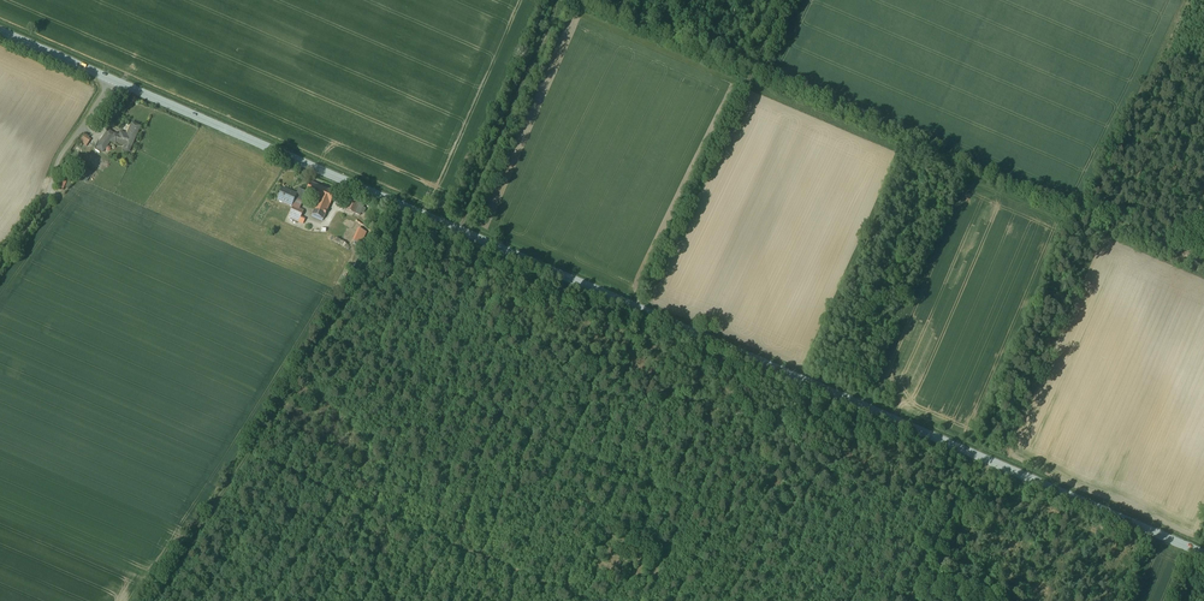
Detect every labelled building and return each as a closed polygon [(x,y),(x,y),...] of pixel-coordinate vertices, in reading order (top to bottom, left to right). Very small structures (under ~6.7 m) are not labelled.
[(133,120),(125,116),(115,134),(123,138),(133,120)] [(85,147),(91,139),(83,134),(78,141),(85,147)] [(74,174),(87,182),(93,172),(79,165),(74,174)] [(56,187),(62,190),(64,187),(68,189),(72,182),(62,176),(56,187)] [(292,191),(309,198),(302,214),(313,219),(320,203),(325,206),(330,196),(297,181),(292,191)] [(287,192),(272,186),(267,197),(283,203),(287,192)] [(349,203),(340,200),(335,212),(344,216),(349,203)] [(360,216),(365,205),(353,201),(349,211),(360,216)] [(295,210),(281,204),(276,216),(290,222),(295,210)] [(362,242),(364,234),(361,233),(360,237),(356,237),(355,241),(362,242)]
